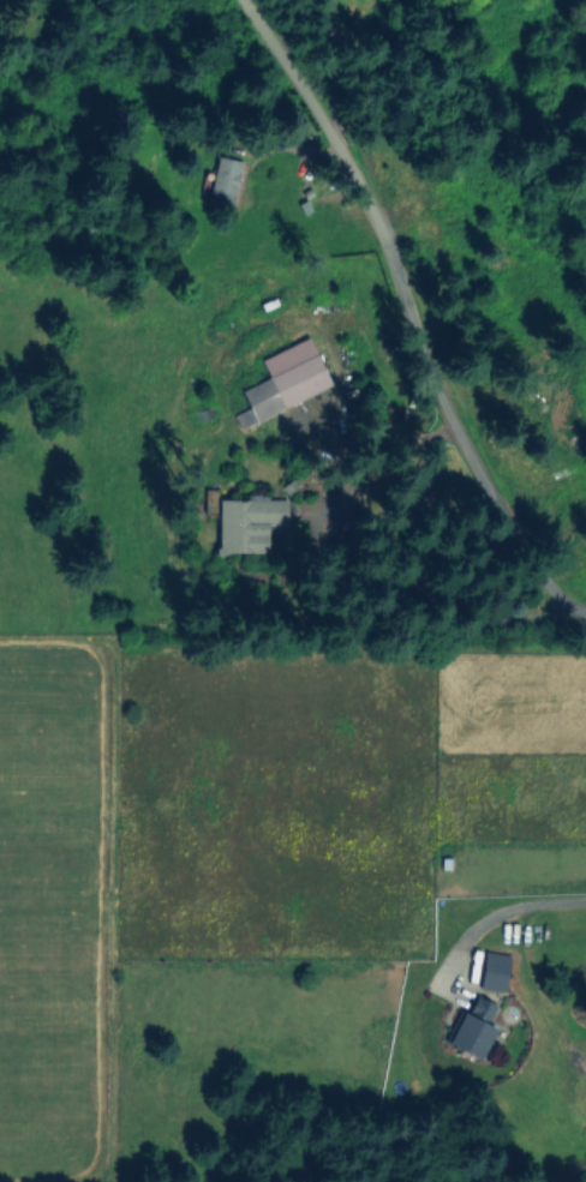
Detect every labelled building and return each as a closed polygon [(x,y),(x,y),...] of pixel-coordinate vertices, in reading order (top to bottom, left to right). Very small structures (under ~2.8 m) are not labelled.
[(206,207),(233,210),(239,161),(212,157),(206,207)] [(255,359),(263,379),(233,392),(242,413),(233,416),(237,427),(328,390),(306,338),(255,359)] [(270,499),(289,499),(289,524),(269,524),(269,553),(221,552),(222,500),(251,500),(251,497),(270,497),(270,499)] [(510,955),(507,991),(483,989),(486,953),(510,955)] [(501,1006),(491,1026),(501,1031),(484,1062),(447,1040),(465,1010),(471,1014),(479,996),(501,1006)]
